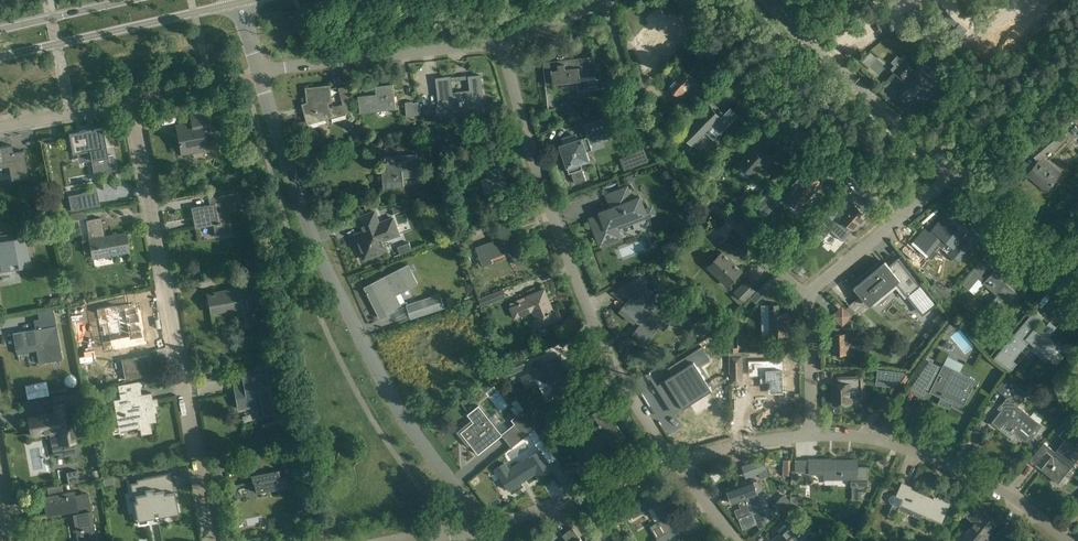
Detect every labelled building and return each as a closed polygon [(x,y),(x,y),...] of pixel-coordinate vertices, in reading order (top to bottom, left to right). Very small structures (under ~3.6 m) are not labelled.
[(645,31),(640,37),(658,53),(652,60),(663,70),(679,51),(669,42),(670,41),(667,37),(666,38),(662,35),(664,33),(660,29),(658,30),(651,24),(647,29),(646,29),(644,31),(645,31)] [(597,78),(594,56),(543,62),(544,74),(552,74),(553,83),(580,80),(581,89),(604,87),(603,78),(597,78)] [(917,65),(908,57),(902,64),(895,72),(908,84),(899,94),(909,103),(922,88),(928,93),(941,78),(932,71),(928,75),(917,65)] [(694,83),(681,71),(667,86),(680,98),(694,83)] [(485,113),(481,75),(469,76),(471,90),(452,93),(451,77),(436,78),(439,101),(439,103),(435,113),(441,115),(444,104),(454,107),(455,110),(475,108),(476,114),(485,113)] [(616,76),(607,77),(608,87),(617,86),(616,76)] [(644,84),(647,87),(654,80),(650,77),(644,84)] [(396,109),(393,84),(375,86),(376,94),(358,96),(360,113),(396,109)] [(310,110),(305,111),(309,128),(319,125),(317,121),(332,117),(333,122),(347,118),(346,114),(353,112),(346,85),(339,88),(343,104),(330,108),(328,102),(332,101),(331,96),(330,85),(306,88),(308,104),(310,110)] [(711,106),(682,135),(693,146),(713,125),(721,133),(739,115),(731,107),(721,116),(711,106)] [(212,129),(208,109),(189,112),(191,123),(177,125),(180,138),(178,139),(181,153),(192,151),(192,147),(207,144),(204,130),(212,129)] [(587,137),(560,145),(569,173),(571,173),(575,184),(586,180),(580,163),(589,160),(587,151),(592,149),(591,144),(601,140),(600,137),(613,133),(609,118),(584,126),(587,137)] [(86,130),(69,133),(72,153),(90,150),(92,160),(95,159),(98,173),(115,170),(112,155),(108,156),(106,144),(102,127),(86,130)] [(1065,134),(1060,128),(1048,139),(1031,153),(1037,159),(1053,145),(1065,134)] [(435,138),(429,140),(431,148),(437,146),(435,138)] [(649,161),(640,139),(627,144),(631,154),(620,158),(624,170),(649,161)] [(12,145),(0,147),(0,167),(9,165),(11,179),(17,178),(28,176),(24,151),(13,153),(12,145)] [(745,158),(740,164),(752,175),(750,178),(759,186),(770,174),(761,166),(765,161),(753,149),(745,158)] [(417,160),(417,153),(380,157),(382,176),(384,188),(404,186),(403,177),(419,175),(417,160)] [(1062,173),(1043,157),(1040,162),(1039,161),(1027,174),(1047,191),(1062,173)] [(706,167),(700,174),(703,177),(707,180),(713,173),(710,170),(706,167)] [(798,167),(779,187),(778,188),(778,189),(779,189),(779,190),(786,194),(787,195),(788,195),(789,194),(801,205),(823,183),(810,171),(806,175),(800,167),(799,167),(798,167)] [(248,183),(236,185),(238,193),(242,192),(244,199),(242,202),(243,209),(253,207),(248,183)] [(599,213),(588,218),(599,247),(623,238),(618,226),(648,214),(641,195),(633,198),(628,185),(604,194),(609,207),(598,211),(599,213)] [(771,189),(755,206),(765,216),(780,201),(780,200),(780,199),(773,189),(772,188),(771,189)] [(84,201),(70,204),(71,211),(100,205),(97,190),(82,193),(84,201)] [(750,193),(743,201),(748,206),(755,198),(750,193)] [(225,195),(219,196),(209,198),(210,204),(191,208),(195,227),(206,225),(213,224),(216,236),(232,233),(228,212),(232,211),(234,208),(232,202),(235,201),(234,194),(225,195)] [(380,205),(378,196),(364,199),(365,208),(380,205)] [(402,204),(392,207),(394,213),(404,210),(402,204)] [(836,208),(815,231),(823,238),(830,230),(841,240),(851,229),(853,231),(866,216),(854,204),(844,215),(836,208)] [(86,211),(75,213),(76,220),(87,218),(86,211)] [(969,230),(948,211),(929,233),(924,229),(913,242),(928,255),(942,238),(954,248),(950,252),(959,260),(969,248),(966,246),(973,238),(972,237),(967,232),(969,230)] [(380,223),(375,212),(358,218),(363,232),(357,234),(363,249),(361,250),(363,256),(367,258),(387,251),(384,241),(399,235),(394,218),(380,223)] [(91,252),(92,257),(130,250),(126,232),(104,236),(101,217),(86,220),(89,239),(82,241),(84,253),(91,252)] [(44,220),(30,222),(31,230),(45,227),(44,220)] [(517,236),(515,233),(485,243),(475,247),(482,266),(492,262),(491,258),(511,251),(518,265),(529,259),(519,240),(521,240),(518,235),(517,236)] [(26,237),(0,242),(0,266),(1,272),(10,270),(9,264),(17,262),(18,268),(31,266),(26,237)] [(920,254),(907,244),(902,250),(914,261),(920,254)] [(782,252),(785,255),(792,248),(788,245),(782,252)] [(792,248),(785,255),(789,259),(795,252),(792,248)] [(742,271),(722,252),(708,267),(728,285),(742,271)] [(863,280),(859,284),(863,289),(862,290),(868,297),(869,297),(873,302),(889,288),(889,289),(897,282),(900,287),(902,285),(910,294),(907,296),(922,314),(937,302),(922,283),(920,285),(898,258),(897,259),(897,260),(886,269),(883,265),(882,264),(863,280)] [(991,264),(984,258),(962,284),(969,290),(978,278),(998,295),(988,306),(997,313),(1006,302),(1008,304),(1017,294),(1021,297),(1027,291),(997,266),(986,280),(981,275),(991,264)] [(805,264),(799,259),(791,267),(797,272),(805,264)] [(417,283),(408,265),(365,287),(367,292),(366,292),(367,294),(368,294),(369,295),(381,317),(394,311),(392,309),(400,305),(395,295),(417,283)] [(639,277),(611,292),(626,304),(621,311),(634,322),(636,320),(641,324),(634,333),(646,343),(667,317),(670,312),(661,305),(659,303),(659,304),(653,298),(649,303),(636,292),(645,281),(639,277)] [(741,305),(756,290),(746,280),(731,296),(741,305)] [(256,324),(247,281),(233,283),(234,289),(207,294),(211,312),(238,307),(241,327),(256,324)] [(763,286),(751,298),(756,303),(768,291),(763,286)] [(507,297),(504,289),(481,297),(484,305),(507,297)] [(553,310),(545,289),(517,300),(519,304),(511,307),(516,318),(533,311),(540,327),(562,318),(558,308),(553,310)] [(444,307),(440,294),(406,304),(411,319),(425,314),(444,307)] [(135,305),(124,307),(124,309),(117,310),(116,304),(96,308),(97,314),(99,323),(99,325),(107,324),(112,349),(122,347),(122,348),(147,343),(145,334),(141,315),(140,311),(137,312),(135,305)] [(779,304),(769,305),(770,336),(788,335),(787,315),(779,315),(779,304)] [(852,315),(842,306),(832,316),(841,324),(844,324),(852,315)] [(53,307),(37,310),(40,328),(13,333),(16,349),(27,347),(28,351),(36,350),(39,363),(63,359),(53,307)] [(1026,320),(992,360),(1008,374),(1017,363),(1013,361),(1029,342),(1049,359),(1057,350),(1064,356),(1069,350),(1059,341),(1056,344),(1048,337),(1051,334),(1050,334),(1054,330),(1047,324),(1044,328),(1043,328),(1041,331),(1036,327),(1044,318),(1037,312),(1035,310),(1026,320)] [(705,318),(694,322),(699,337),(710,333),(705,318)] [(954,318),(945,331),(948,335),(959,325),(954,318)] [(856,342),(856,328),(836,328),(836,334),(831,334),(832,354),(849,353),(849,346),(856,342)] [(673,375),(657,385),(674,412),(682,407),(683,408),(684,407),(683,406),(710,389),(711,390),(712,390),(697,366),(710,358),(702,346),(668,368),(673,375)] [(729,352),(729,370),(731,370),(731,384),(743,383),(742,357),(747,356),(747,351),(738,351),(729,352)] [(146,355),(121,360),(125,380),(150,375),(146,355)] [(527,367),(522,357),(506,365),(511,375),(527,367)] [(942,367),(924,359),(906,385),(923,394),(928,386),(932,388),(930,392),(952,403),(951,406),(961,411),(972,387),(975,388),(979,381),(943,364),(942,367)] [(535,372),(521,378),(525,387),(539,381),(540,380),(540,382),(542,383),(544,384),(546,385),(549,385),(551,384),(556,397),(560,396),(570,391),(563,376),(566,374),(564,370),(562,370),(558,360),(548,364),(540,368),(541,369),(535,372)] [(769,360),(748,361),(749,374),(762,374),(762,381),(770,381),(770,382),(770,392),(776,392),(776,393),(779,393),(779,392),(785,392),(786,397),(787,397),(787,391),(784,391),(783,378),(783,374),(782,374),(782,371),(784,371),(784,369),(783,369),(783,360),(772,360),(769,360)] [(909,376),(903,372),(896,383),(902,387),(909,376)] [(243,386),(233,388),(237,408),(249,406),(248,404),(261,402),(263,412),(263,414),(264,421),(274,419),(275,419),(266,373),(242,377),(243,386)] [(837,384),(833,384),(833,404),(850,404),(850,397),(860,397),(860,377),(843,377),(837,377),(837,384)] [(999,413),(992,422),(1009,436),(1017,435),(1025,441),(1030,434),(1035,438),(1040,431),(1035,428),(1039,423),(1015,404),(1019,398),(1022,400),(1027,394),(1007,378),(998,390),(1006,397),(1001,403),(1005,406),(999,413)] [(138,391),(138,390),(119,393),(120,398),(114,399),(119,430),(140,427),(141,435),(152,433),(151,424),(150,424),(150,423),(157,422),(155,413),(157,412),(156,406),(158,405),(157,398),(153,399),(151,393),(140,395),(139,391),(138,391)] [(83,391),(71,393),(73,404),(85,402),(83,391)] [(49,414),(28,418),(31,436),(53,432),(58,431),(61,445),(63,456),(78,453),(69,402),(68,402),(54,405),(55,413),(49,414)] [(1065,405),(1064,404),(1058,409),(1064,415),(1067,412),(1069,410),(1065,405)] [(472,420),(456,432),(462,439),(464,437),(465,438),(468,441),(465,443),(468,447),(471,445),(478,454),(491,444),(498,439),(498,438),(500,437),(493,428),(495,426),(479,405),(467,414),(472,420)] [(625,438),(605,407),(593,415),(604,432),(574,450),(583,464),(590,460),(587,456),(609,442),(611,445),(612,445),(613,446),(625,438)] [(515,424),(501,435),(511,447),(529,434),(535,429),(532,422),(522,410),(515,416),(515,417),(512,420),(515,424)] [(761,418),(759,410),(752,412),(754,420),(761,418)] [(1071,412),(1065,418),(1070,423),(1076,416),(1071,412)] [(1030,460),(1035,465),(1048,452),(1052,456),(1041,470),(1058,483),(1058,482),(1056,481),(1066,468),(1068,470),(1077,458),(1077,450),(1075,448),(1077,444),(1077,437),(1071,432),(1075,427),(1065,419),(1059,426),(1063,429),(1059,435),(1065,440),(1055,451),(1044,442),(1036,451),(1030,460)] [(542,426),(536,430),(540,437),(546,433),(542,426)] [(509,470),(505,463),(495,469),(503,481),(500,482),(504,489),(507,487),(509,490),(520,482),(521,483),(522,483),(521,482),(525,479),(525,480),(526,480),(525,479),(536,473),(539,478),(553,469),(541,450),(509,470)] [(261,472),(250,474),(250,475),(251,475),(252,482),(251,482),(254,482),(256,491),(255,491),(255,492),(274,488),(274,491),(279,490),(278,488),(288,486),(286,475),(281,476),(280,471),(278,471),(277,464),(279,463),(278,455),(258,458),(259,466),(264,466),(265,472),(261,472)] [(831,460),(831,459),(810,459),(810,473),(825,473),(825,479),(851,478),(851,486),(854,486),(854,500),(861,500),(861,486),(868,486),(868,467),(857,467),(857,460),(831,460)] [(719,468),(709,477),(713,482),(724,474),(719,468)] [(77,470),(66,472),(68,483),(79,481),(77,470)] [(144,481),(130,484),(133,497),(135,496),(136,502),(135,502),(134,502),(136,514),(136,515),(148,512),(149,516),(151,516),(151,515),(167,512),(167,513),(174,511),(174,509),(178,508),(175,495),(171,496),(171,493),(175,492),(174,488),(168,489),(166,475),(171,474),(171,473),(143,478),(144,481)] [(113,477),(103,479),(105,486),(114,484),(113,477)] [(757,524),(760,531),(777,515),(772,510),(769,508),(765,508),(763,508),(757,494),(758,494),(757,493),(759,492),(758,492),(761,490),(762,488),(762,485),(761,483),(760,481),(757,481),(755,481),(753,481),(753,480),(740,485),(751,513),(752,512),(757,524)] [(896,495),(894,495),(891,496),(889,500),(891,504),(892,504),(899,507),(898,509),(920,519),(923,514),(942,522),(950,503),(934,497),(933,499),(911,489),(912,487),(902,482),(896,495)] [(740,485),(727,489),(733,503),(738,501),(741,508),(735,510),(738,518),(743,529),(757,524),(752,512),(751,513),(740,485)] [(74,495),(73,491),(43,497),(46,514),(72,509),(76,531),(93,528),(94,531),(87,493),(74,495)] [(659,491),(625,511),(630,520),(655,506),(662,519),(660,520),(663,525),(653,531),(657,539),(655,540),(678,540),(680,540),(673,529),(683,523),(679,516),(674,519),(672,514),(669,509),(673,507),(668,498),(666,496),(664,495),(661,496),(659,491)] [(777,515),(790,502),(790,500),(784,494),(773,504),(776,507),(773,510),(777,515)] [(802,497),(791,496),(791,502),(800,507),(801,507),(802,497)] [(964,501),(960,509),(967,512),(970,503),(964,501)] [(899,507),(892,504),(887,516),(894,519),(898,509),(899,507)] [(973,506),(967,514),(976,521),(961,540),(962,540),(991,540),(986,537),(997,523),(984,512),(982,513),(973,506)] [(800,540),(807,534),(795,520),(773,539),(775,540),(800,540)] [(828,521),(826,520),(821,527),(832,533),(836,526),(828,521)] [(572,527),(562,535),(567,540),(583,540),(572,527)] [(588,536),(593,540),(600,540),(601,540),(594,531),(588,536)]
